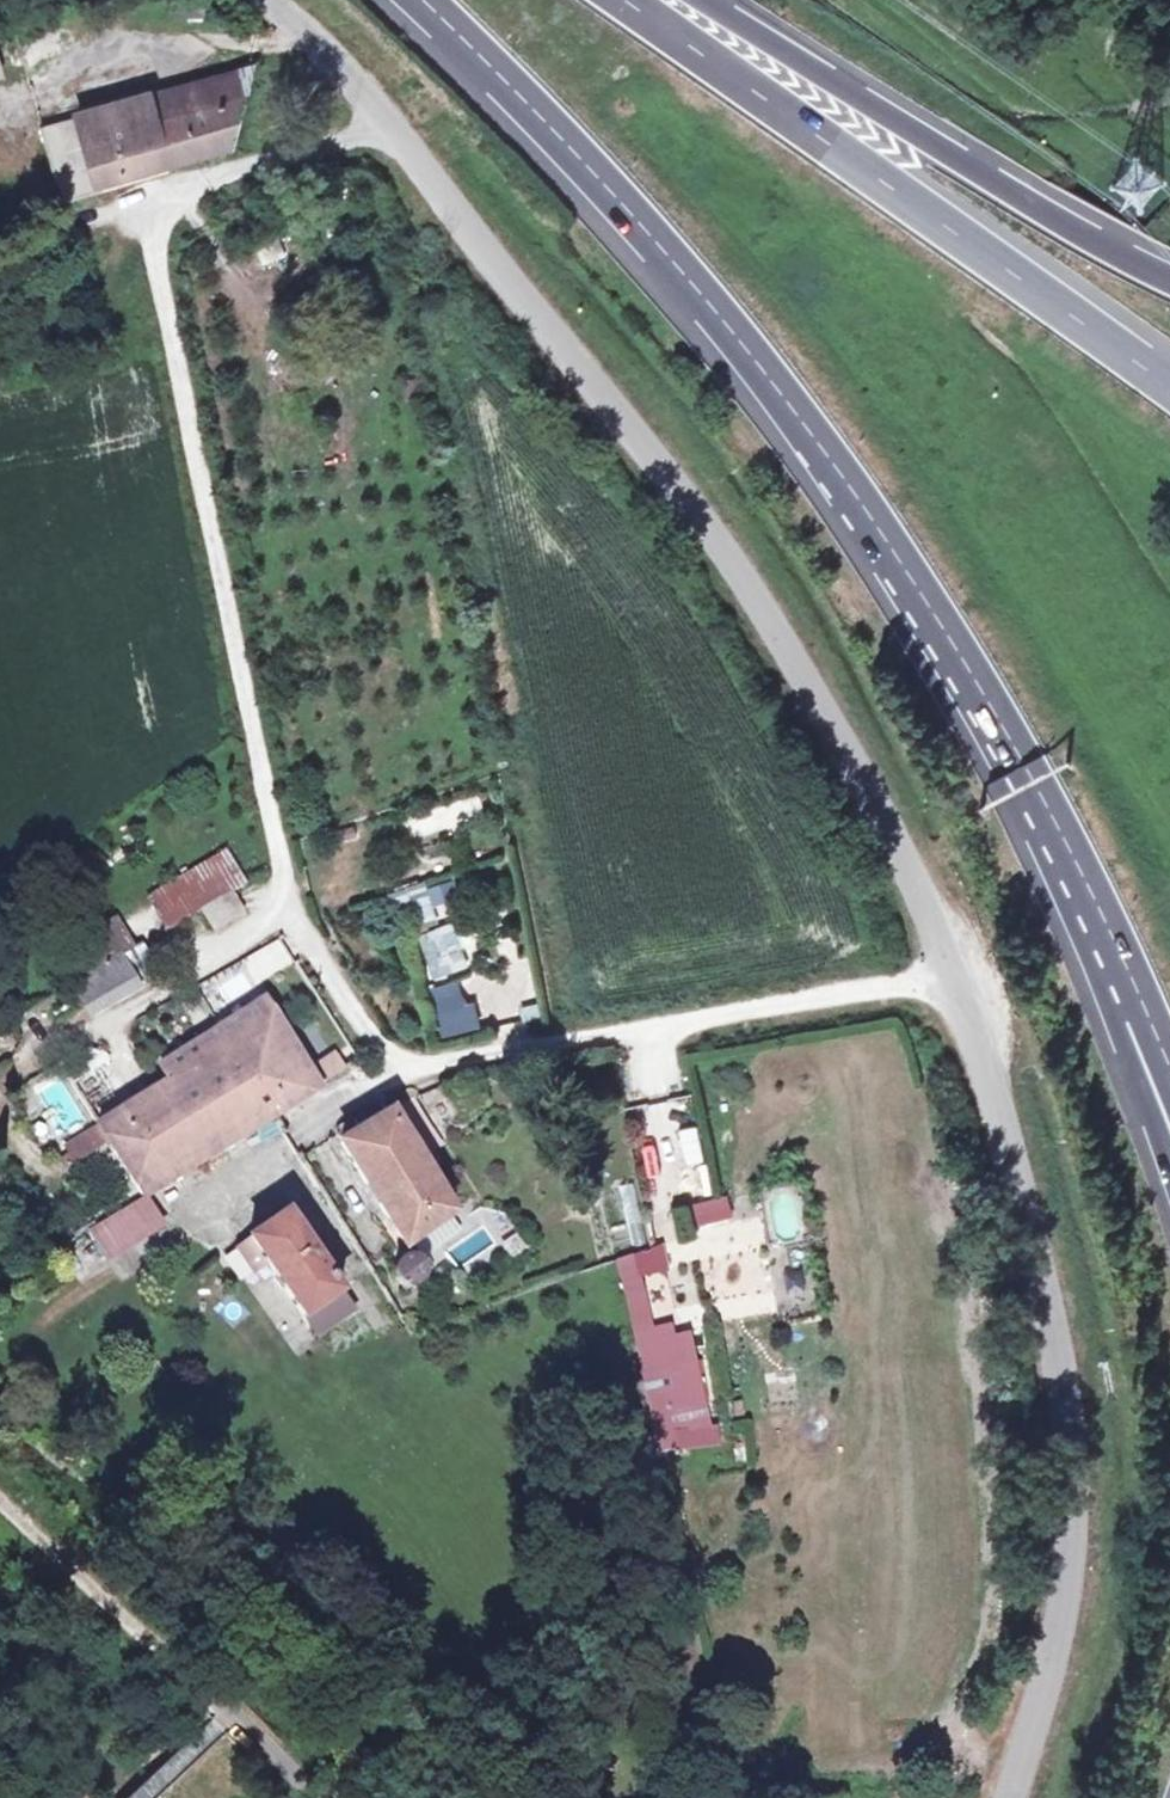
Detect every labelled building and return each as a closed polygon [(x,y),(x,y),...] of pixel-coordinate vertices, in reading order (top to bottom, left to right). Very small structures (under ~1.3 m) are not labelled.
[(253,59),(152,88),(161,118),(244,93),(253,59)] [(232,142),(244,93),(161,118),(152,88),(46,119),(70,198),(104,188),(102,181),(232,142)] [(280,233),(255,241),(262,264),(287,255),(280,233)] [(146,893),(164,923),(197,903),(199,902),(228,884),(242,875),(224,845),(146,893)] [(228,884),(199,902),(212,923),(240,905),(228,884)] [(431,887),(398,892),(402,925),(435,921),(431,887)] [(68,942),(86,972),(122,950),(133,943),(115,913),(68,942)] [(433,978),(468,966),(452,921),(418,933),(433,978)] [(254,984),(291,963),(277,938),(240,959),(254,984)] [(136,974),(122,950),(86,972),(85,973),(74,979),(86,999),(89,1004),(136,974)] [(478,971),(428,990),(437,1012),(486,993),(478,971)] [(231,1037),(213,1049),(261,1118),(273,1111),(318,1082),(305,1062),(271,1011),(263,1000),(224,1025),(231,1037)] [(476,1004),(438,1011),(442,1033),(480,1026),(476,1004)] [(213,1049),(231,1037),(224,1025),(223,1024),(159,1065),(167,1079),(213,1049)] [(53,1059),(88,1109),(107,1097),(87,1068),(110,1053),(102,1042),(82,1039),(53,1059)] [(305,1062),(318,1082),(347,1064),(334,1043),(305,1062)] [(213,1049),(167,1079),(216,1147),(261,1118),(213,1049)] [(216,1147),(167,1079),(98,1123),(99,1124),(109,1138),(147,1191),(216,1147)] [(413,1099),(392,1111),(420,1154),(442,1142),(413,1099)] [(420,1154),(392,1111),(344,1141),(404,1233),(452,1203),(420,1154)] [(99,1124),(67,1147),(76,1161),(109,1138),(99,1124)] [(695,1124),(661,1134),(670,1167),(704,1157),(695,1124)] [(802,1238),(797,1191),(764,1194),(769,1241),(802,1238)] [(149,1193),(96,1227),(113,1254),(166,1220),(149,1193)] [(697,1225),(732,1215),(725,1193),(690,1203),(697,1225)] [(284,1211),(248,1234),(265,1260),(315,1334),(351,1310),(284,1211)] [(508,1258),(528,1247),(519,1230),(498,1241),(508,1258)] [(265,1260),(248,1234),(235,1242),(253,1268),(265,1260)] [(652,1247),(632,1253),(639,1273),(667,1269),(661,1244),(652,1247)] [(419,1253),(411,1246),(401,1246),(392,1250),(386,1258),(404,1280),(415,1275),(420,1263),(419,1253)] [(632,1253),(616,1258),(622,1290),(624,1289),(658,1445),(674,1441),(667,1408),(701,1402),(694,1358),(658,1365),(653,1339),(639,1273),(632,1253)] [(689,1332),(653,1339),(658,1365),(694,1358),(689,1332)]
